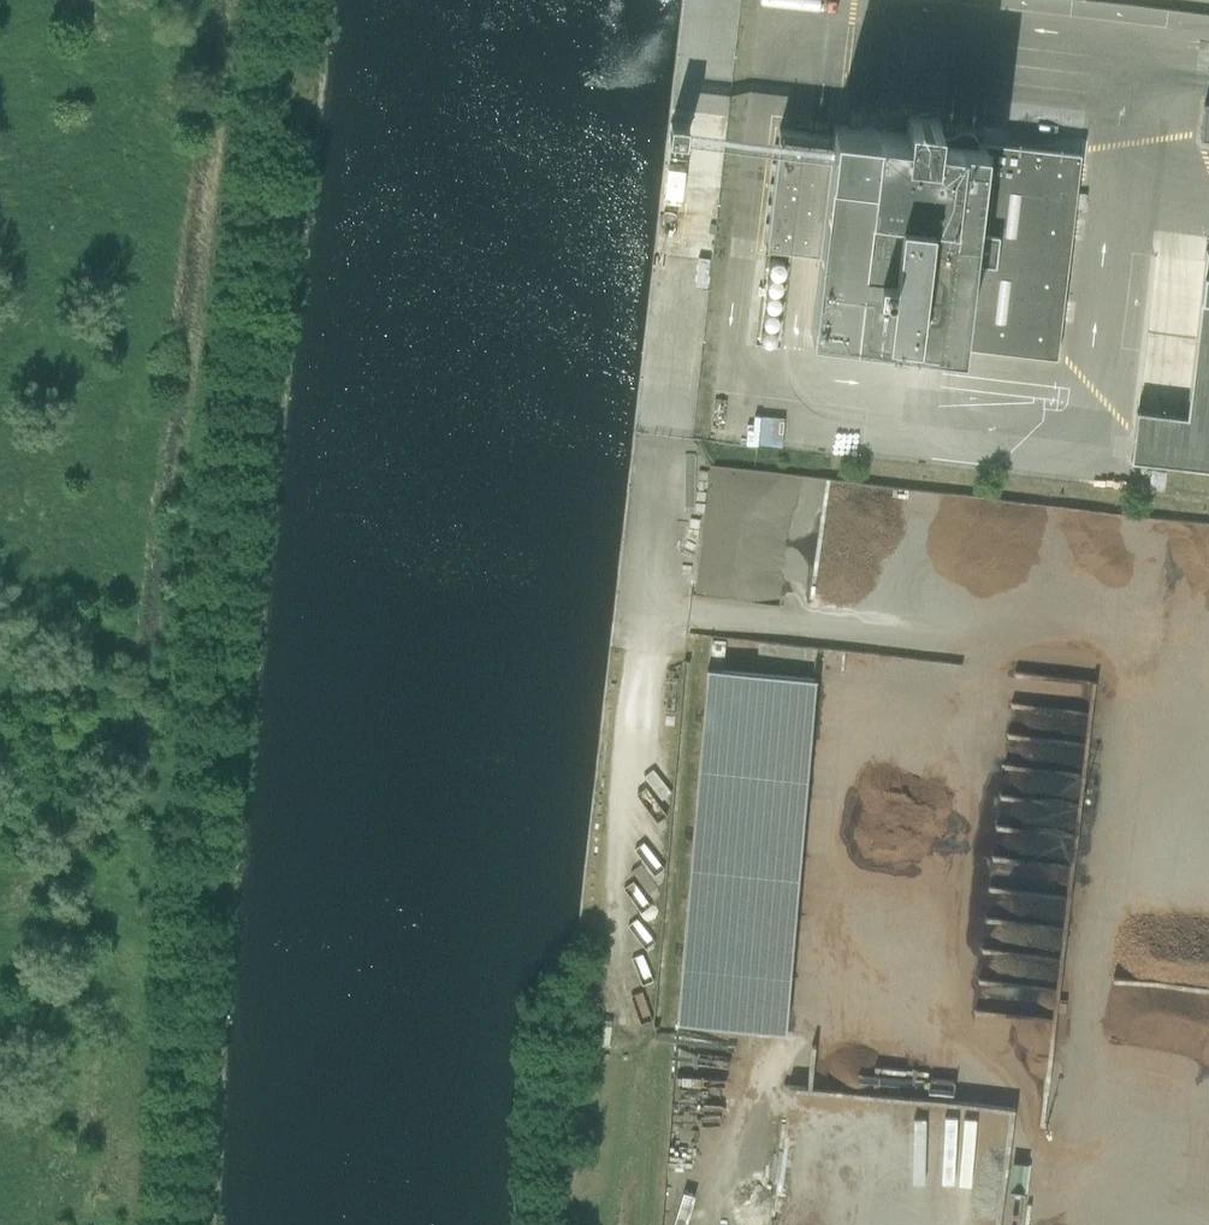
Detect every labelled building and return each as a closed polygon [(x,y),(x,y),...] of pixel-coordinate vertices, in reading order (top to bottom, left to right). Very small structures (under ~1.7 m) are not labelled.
[(1200,139),(1208,140),(1208,99),(1205,102),(1204,102),(1200,139)] [(1081,154),(976,142),(977,138),(975,135),(973,132),(971,130),(968,128),(964,127),(961,126),(957,126),(954,126),(951,127),(948,129),(945,132),(937,131),(938,118),(908,115),(905,133),(876,130),(833,125),(832,135),(831,135),(817,251),(818,251),(809,329),(852,334),(1056,358),(1081,154)] [(689,127),(690,125),(671,122),(668,144),(687,146),(688,143),(689,127)] [(817,251),(831,135),(831,134),(780,128),(778,138),(777,153),(766,246),(817,252),(817,251)] [(1203,274),(1186,416),(1136,410),(1130,462),(1208,471),(1208,250),(1206,250),(1203,274)] [(842,607),(856,479),(710,463),(707,493),(734,496),(732,510),(704,507),(695,592),(842,607)] [(684,1025),(798,1033),(821,672),(708,664),(684,1025)]
